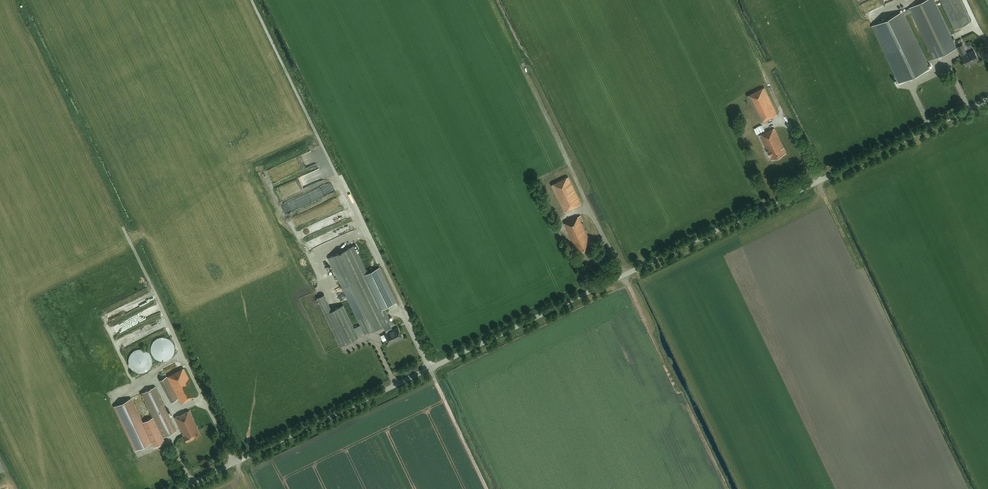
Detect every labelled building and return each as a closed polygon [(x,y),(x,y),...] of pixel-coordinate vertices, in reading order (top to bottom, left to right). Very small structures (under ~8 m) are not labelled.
[(934,60),(957,48),(934,0),(927,0),(873,27),(900,83),(930,69),(904,16),(911,13),(934,60)] [(954,30),(971,22),(961,0),(940,0),(954,30)] [(974,50),(961,56),(966,66),(978,60),(974,50)] [(747,96),(760,123),(778,115),(765,88),(747,96)] [(773,129),(759,136),(771,160),(786,153),(773,129)] [(568,177),(551,185),(564,212),(581,204),(568,177)] [(333,225),(332,223),(353,217),(350,210),(334,215),(335,219),(329,221),(330,224),(324,226),(324,227),(333,225)] [(593,246),(581,222),(583,221),(580,216),(564,224),(567,229),(578,253),(593,246)] [(379,268),(367,274),(354,245),(328,258),(342,286),(365,334),(383,326),(386,333),(385,334),(390,343),(398,339),(398,340),(403,338),(402,337),(403,336),(402,334),(401,334),(398,328),(393,330),(389,322),(391,322),(389,318),(394,316),(389,306),(396,303),(379,268)] [(324,295),(317,298),(340,346),(358,337),(343,305),(332,310),(324,295)] [(142,321),(147,318),(144,312),(139,314),(142,321)] [(171,340),(170,339),(169,339),(168,338),(167,338),(166,337),(165,337),(164,337),(162,337),(161,337),(160,337),(159,337),(157,338),(156,339),(155,339),(154,340),(153,341),(152,342),(151,344),(151,345),(151,346),(151,347),(150,348),(150,349),(150,351),(151,352),(151,353),(152,355),(153,356),(154,357),(155,358),(156,359),(157,360),(158,360),(160,361),(161,361),(163,361),(164,361),(165,361),(166,360),(168,360),(169,359),(170,359),(170,358),(171,357),(172,356),(173,355),(174,353),(174,352),(175,350),(175,349),(175,348),(174,347),(174,345),(174,344),(173,343),(172,342),(171,340)] [(142,349),(140,349),(139,349),(138,349),(137,349),(135,349),(134,350),(133,351),(132,351),(131,352),(130,353),(130,354),(129,355),(128,356),(128,358),(128,359),(128,360),(128,361),(128,362),(128,363),(128,365),(129,365),(129,366),(130,367),(130,368),(131,369),(132,370),(134,371),(135,372),(136,372),(137,373),(139,373),(140,373),(141,373),(142,373),(143,372),(144,372),(145,372),(146,371),(147,370),(148,370),(149,369),(149,368),(150,368),(151,366),(151,365),(152,364),(152,363),(152,362),(152,361),(152,360),(152,359),(152,358),(151,356),(151,355),(150,354),(150,353),(149,352),(148,351),(147,351),(146,350),(145,350),(144,349),(143,349),(142,349)] [(184,368),(167,377),(181,403),(198,395),(184,368)] [(176,431),(155,387),(141,393),(153,417),(142,423),(131,399),(114,406),(135,450),(152,443),(154,447),(165,442),(163,437),(176,431)] [(189,411),(174,417),(186,442),(201,435),(189,411)]
